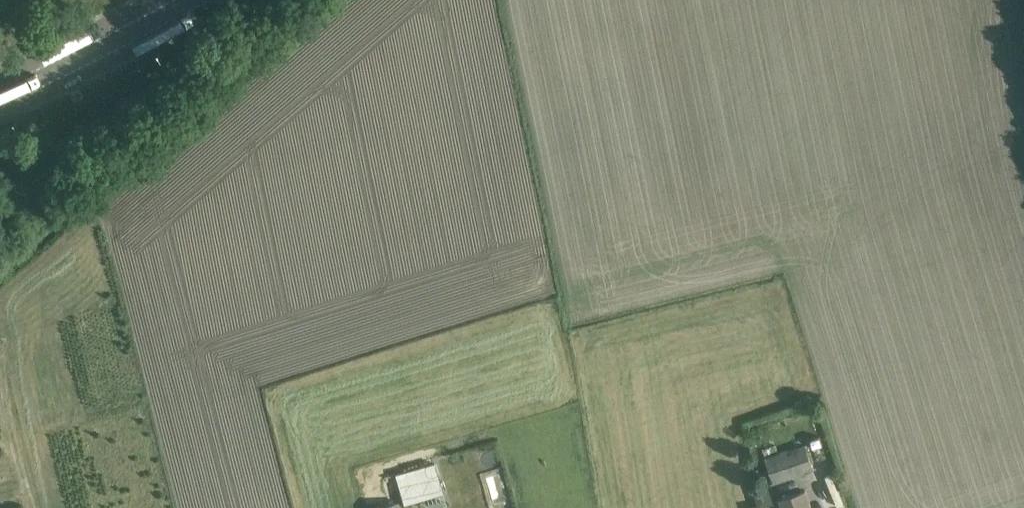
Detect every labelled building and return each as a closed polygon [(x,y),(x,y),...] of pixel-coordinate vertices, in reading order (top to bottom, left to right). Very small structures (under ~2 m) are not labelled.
[(105,16),(56,39),(60,48),(109,25),(105,16)] [(774,484),(813,471),(804,444),(765,458),(774,484)] [(405,504),(443,492),(434,462),(396,474),(405,504)] [(805,490),(779,499),(782,507),(811,507),(805,490)] [(455,492),(405,506),(406,507),(460,507),(455,492)]
